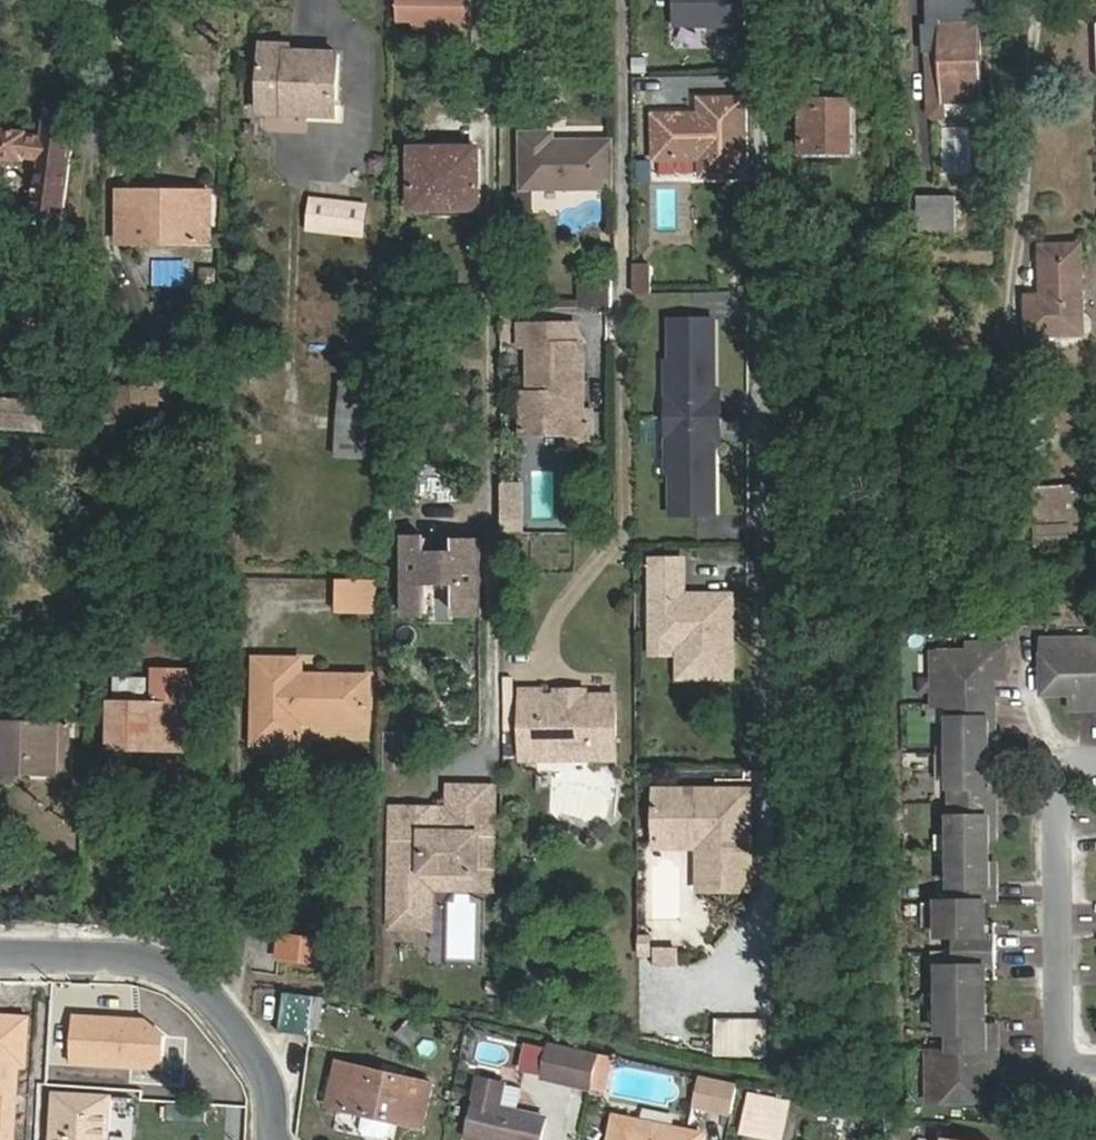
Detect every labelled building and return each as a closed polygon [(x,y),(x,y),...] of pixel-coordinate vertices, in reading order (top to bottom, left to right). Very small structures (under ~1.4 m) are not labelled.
[(398,21),(415,21),(415,29),(472,31),(473,0),(399,0),(398,21)] [(676,28),(748,28),(748,0),(676,0),(676,28)] [(984,121),(984,105),(942,106),(941,26),(926,26),(928,122),(984,121)] [(942,106),(984,105),(983,26),(941,26),(942,106)] [(293,45),(263,44),(261,115),(337,117),(339,54),(293,52),(293,45)] [(746,179),(745,102),(699,102),(700,117),(655,118),(655,161),(700,161),(700,180),(746,179)] [(66,224),(80,109),(48,105),(44,139),(33,139),(33,131),(1,128),(0,133),(0,160),(30,164),(31,157),(43,159),(35,223),(66,224)] [(853,105),(803,105),(803,155),(854,155),(853,105)] [(553,136),(523,136),(524,190),(611,190),(611,144),(553,144),(553,136)] [(482,151),(411,150),(412,211),(483,211),(482,151)] [(124,248),(127,248),(220,248),(219,191),(126,190),(123,191),(124,248)] [(906,228),(919,228),(917,199),(906,200),(906,228)] [(917,199),(919,228),(919,237),(957,236),(957,200),(917,199)] [(364,207),(308,206),(307,236),(363,238),(364,207)] [(1084,246),(1046,247),(1047,297),(1030,297),(1031,337),(1086,336),(1084,246)] [(633,261),(633,294),(655,294),(655,261),(633,261)] [(611,278),(583,277),(583,302),(583,309),(611,309),(611,278)] [(715,322),(672,323),(673,420),(710,419),(710,397),(716,397),(716,393),(715,322)] [(575,396),(583,396),(582,347),(530,348),(530,396),(523,396),(522,437),(573,437),(573,445),(592,445),(592,415),(584,415),(575,415),(575,396)] [(131,387),(128,426),(158,429),(161,389),(131,387)] [(721,393),(716,393),(716,397),(710,397),(710,419),(721,419),(721,393)] [(584,415),(583,396),(575,396),(575,415),(584,415)] [(0,402),(0,430),(40,434),(42,406),(0,402)] [(372,406),(344,404),(344,417),(338,417),(338,436),(372,437),(372,406)] [(710,419),(673,420),(674,517),(717,517),(716,446),(716,442),(710,443),(710,419)] [(721,419),(710,419),(710,443),(716,442),(716,446),(722,446),(721,419)] [(523,487),(502,487),(503,536),(523,535),(523,487)] [(1064,489),(1034,489),(1036,526),(1065,526),(1064,489)] [(428,542),(407,542),(408,617),(427,617),(428,586),(457,586),(457,618),(482,617),(481,546),(456,546),(456,559),(428,560),(428,542)] [(684,562),(653,562),(653,581),(684,581),(684,562)] [(684,581),(653,581),(653,598),(684,597),(684,581)] [(339,601),(372,602),(372,585),(339,584),(339,601)] [(684,597),(653,598),(654,642),(689,643),(690,680),(734,680),(734,597),(711,597),(711,603),(702,603),(702,597),(684,597)] [(371,616),(372,602),(339,601),(339,616),(371,616)] [(1046,642),(1047,695),(1081,694),(1081,709),(1095,709),(1095,641),(1046,642)] [(689,643),(654,642),(654,656),(680,656),(680,681),(690,680),(689,643)] [(994,644),(956,645),(956,652),(925,652),(926,691),(936,691),(936,704),(950,704),(994,704),(994,686),(984,686),(984,678),(1005,678),(1005,644),(994,644)] [(302,662),(256,661),(255,744),(300,745),(302,722),(369,723),(370,678),(302,676),(302,662)] [(192,706),(208,707),(209,668),(152,667),(151,704),(113,703),(113,751),(190,755),(192,706)] [(578,707),(584,701),(584,695),(560,696),(561,701),(569,707),(578,707)] [(523,764),(537,764),(542,755),(567,755),(574,763),(615,762),(615,700),(584,701),(578,707),(569,707),(561,701),(541,701),(541,696),(521,697),(523,764)] [(948,705),(950,754),(951,754),(988,753),(987,704),(948,705)] [(61,777),(61,724),(0,722),(0,776),(61,777)] [(61,724),(61,777),(77,778),(78,725),(61,724)] [(932,777),(948,778),(948,752),(932,752),(932,777)] [(951,754),(951,803),(984,803),(995,803),(995,766),(988,766),(987,753),(951,754)] [(542,755),(537,764),(574,763),(567,755),(542,755)] [(451,792),(451,825),(486,826),(487,792),(451,792)] [(719,793),(657,792),(658,839),(663,840),(663,830),(701,831),(701,846),(710,854),(710,893),(739,893),(739,879),(753,879),(752,793),(730,793),(730,800),(719,800),(719,793)] [(951,803),(952,853),(988,853),(988,840),(996,840),(995,803),(984,803),(951,803)] [(426,820),(400,819),(399,924),(424,924),(424,873),(486,873),(486,826),(451,825),(425,825),(426,820)] [(663,840),(658,839),(658,849),(697,849),(701,854),(702,893),(710,893),(710,854),(701,846),(701,831),(663,830),(663,840)] [(952,853),(952,902),(986,902),(996,902),(996,865),(988,865),(988,853),(952,853)] [(753,879),(739,879),(739,893),(753,894),(753,879)] [(941,903),(941,936),(954,936),(955,951),(998,951),(997,934),(986,934),(986,902),(952,902),(941,903)] [(325,943),(279,936),(276,959),(321,966),(325,943)] [(655,960),(681,961),(681,943),(655,942),(655,960)] [(954,968),(941,968),(941,1001),(987,1001),(986,968),(997,968),(998,951),(955,951),(954,968)] [(682,1004),(682,964),(643,964),(642,1040),(670,1040),(670,1003),(682,1004)] [(312,1036),(318,998),(286,995),(282,1033),(312,1036)] [(941,1001),(941,1034),(955,1034),(955,1049),(998,1049),(998,1032),(987,1032),(987,1001),(941,1001)] [(768,1023),(718,1024),(719,1060),(769,1060),(768,1023)] [(547,1081),(593,1091),(594,1090),(598,1071),(600,1060),(553,1049),(547,1081)] [(998,1049),(930,1049),(930,1101),(984,1100),(984,1066),(998,1066),(998,1049)] [(598,1071),(607,1072),(611,1058),(601,1055),(600,1060),(598,1071)] [(431,1086),(338,1066),(329,1108),(422,1129),(431,1086)] [(603,1092),(607,1072),(598,1071),(594,1090),(603,1092)] [(694,1109),(732,1118),(738,1089),(700,1080),(694,1109)] [(519,1113),(501,1109),(505,1086),(481,1081),(469,1139),(473,1139),(541,1139),(545,1119),(519,1113)] [(501,1109),(519,1113),(524,1090),(505,1086),(501,1109)] [(750,1096),(742,1134),(764,1139),(770,1139),(778,1102),(750,1096)] [(111,1100),(57,1097),(55,1139),(108,1139),(111,1100)] [(617,1118),(612,1139),(702,1139),(702,1137),(617,1118)]
